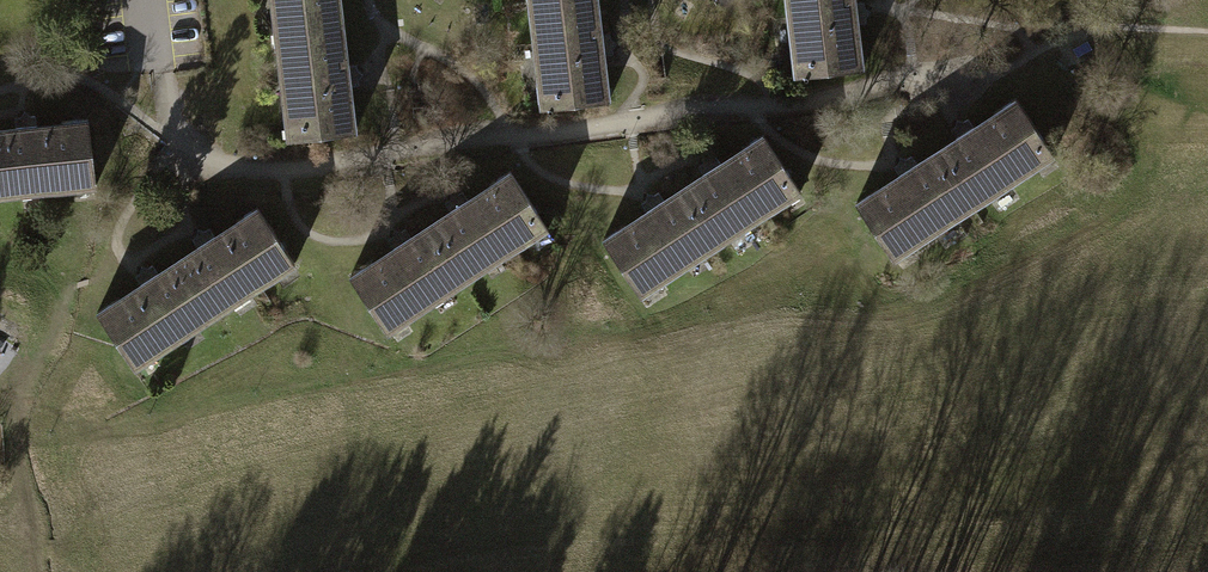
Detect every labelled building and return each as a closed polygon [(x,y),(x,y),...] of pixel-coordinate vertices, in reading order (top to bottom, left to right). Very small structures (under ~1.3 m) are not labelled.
[(273,30),(341,22),(338,0),(337,0),(334,0),(276,0),(277,8),(270,9),(273,30)] [(595,0),(527,0),(526,0),(528,21),(534,20),(542,85),(536,86),(538,108),(607,100),(604,75),(600,76),(597,56),(610,54),(610,50),(614,43),(609,39),(608,34),(594,35),(592,16),(597,15),(595,0)] [(796,54),(790,54),(792,76),(861,68),(858,43),(853,44),(851,24),(864,23),(864,18),(868,12),(862,8),(862,2),(848,4),(848,0),(790,0),(796,54)] [(344,45),(341,22),(273,30),(275,51),(281,50),(289,115),(283,116),(285,138),(354,130),(351,105),(346,106),(344,86),(357,84),(357,80),(361,73),(355,70),(355,64),(341,65),(339,46),(344,45)] [(936,153),(968,202),(985,190),(989,196),(1006,184),(1002,178),(1028,160),(1032,166),(1051,154),(1012,96),(991,110),(994,114),(971,129),(964,118),(960,121),(954,120),(953,126),(947,129),(955,140),(936,153)] [(19,188),(19,195),(41,193),(40,185),(71,181),(71,188),(94,186),(86,117),(61,120),(62,125),(35,128),(33,115),(28,115),(23,112),(20,116),(13,117),(15,131),(0,132),(0,191),(19,188)] [(684,191),(716,239),(733,228),(737,233),(755,222),(750,215),(776,198),(780,203),(799,191),(761,134),(740,148),(742,151),(720,166),(712,155),(708,158),(702,157),(701,163),(696,166),(703,178),(684,191)] [(874,229),(894,258),(913,246),(909,240),(932,225),(936,231),(954,219),(950,213),(968,202),(936,153),(915,167),(908,156),(904,159),(897,158),(895,165),(892,167),(899,178),(877,193),(874,189),(855,201),(874,229)] [(430,227),(462,275),(479,264),(483,270),(501,258),(496,251),(522,234),(526,240),(545,227),(507,170),(486,184),(488,188),(466,202),(459,192),(454,194),(448,193),(447,199),(442,203),(449,214),(430,227)] [(623,267),(642,296),(661,283),(657,278),(681,262),(685,268),(703,256),(699,250),(716,239),(684,191),(664,204),(656,194),(652,197),(646,195),(644,202),(640,204),(648,215),(625,230),(622,226),(604,238),(623,267)] [(178,263),(209,312),(226,301),(230,307),(248,295),(243,288),(270,272),(273,277),(293,265),(256,207),(234,221),(237,225),(214,239),(207,228),(203,231),(197,230),(195,235),(190,239),(197,250),(178,263)] [(368,302),(388,332),(407,319),(403,314),(427,298),(431,304),(448,292),(445,286),(462,275),(430,227),(410,240),(403,230),(398,233),(392,231),(390,238),(386,240),(394,251),(371,266),(368,262),(350,274),(368,302)] [(115,338),(134,367),(153,355),(149,349),(173,334),(177,340),(195,329),(191,323),(209,312),(178,263),(157,276),(150,265),(146,268),(139,266),(137,273),(134,276),(141,287),(118,301),(115,297),(97,309),(115,338)]
